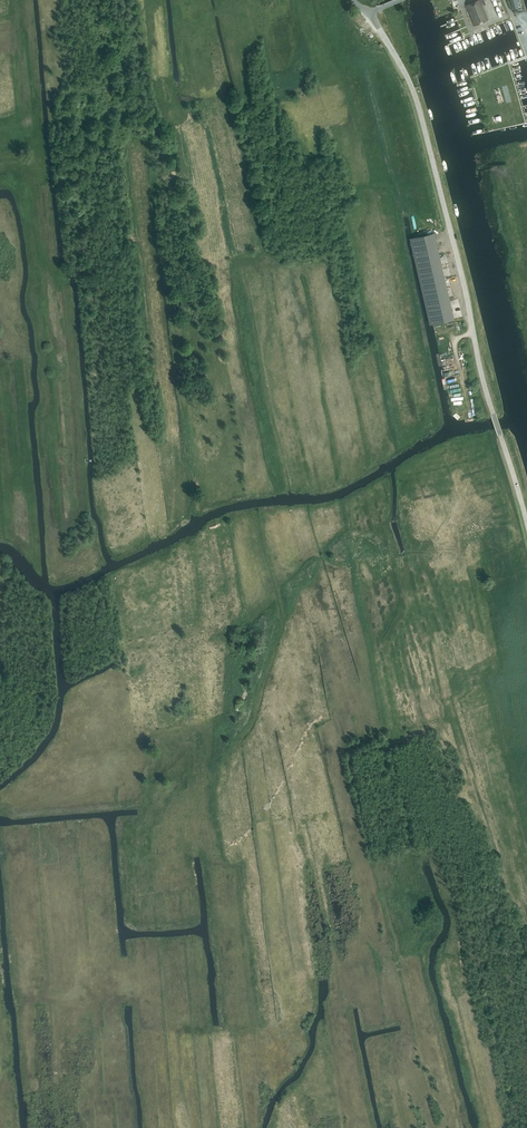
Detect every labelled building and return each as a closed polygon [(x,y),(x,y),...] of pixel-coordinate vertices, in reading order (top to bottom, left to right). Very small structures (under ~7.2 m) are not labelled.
[(475,25),(488,20),(480,0),(478,0),(467,5),(475,25)] [(515,13),(525,11),(522,0),(511,0),(515,13)] [(414,237),(434,323),(453,319),(433,233),(414,237)]
